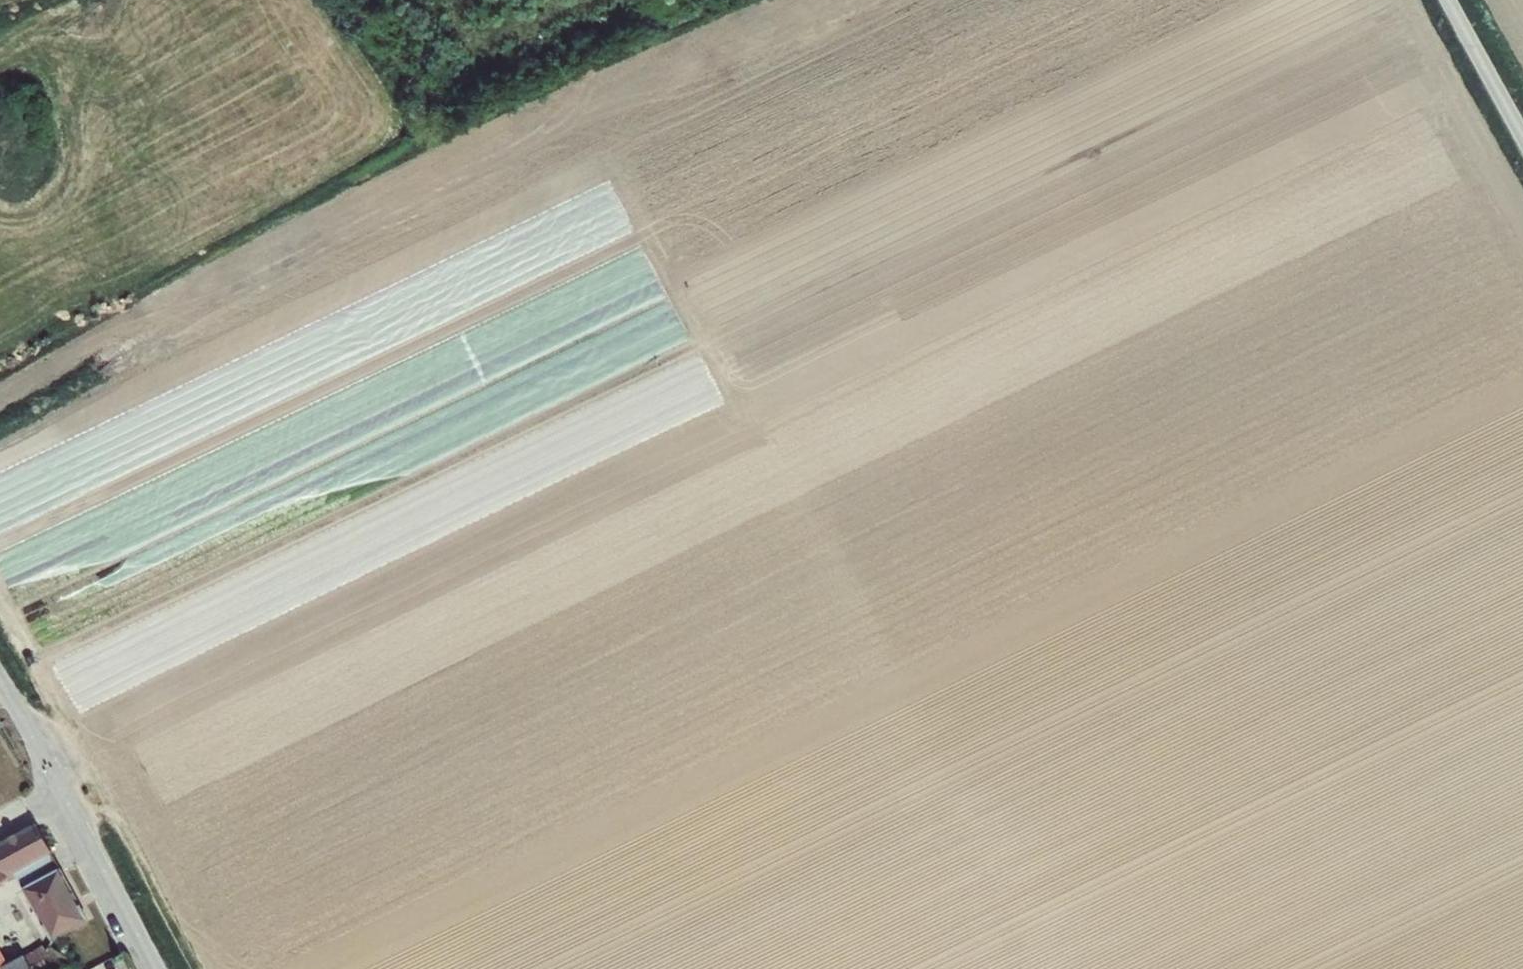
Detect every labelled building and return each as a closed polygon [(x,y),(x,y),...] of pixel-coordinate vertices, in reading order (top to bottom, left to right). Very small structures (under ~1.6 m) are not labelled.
[(43,828),(0,850),(0,886),(20,875),(58,856),(43,828)] [(20,875),(28,890),(65,870),(58,856),(20,875)] [(93,924),(65,870),(28,890),(57,943),(93,924)] [(11,967),(0,947),(0,968),(6,968),(11,967)] [(28,958),(11,967),(6,968),(34,968),(28,958)]
